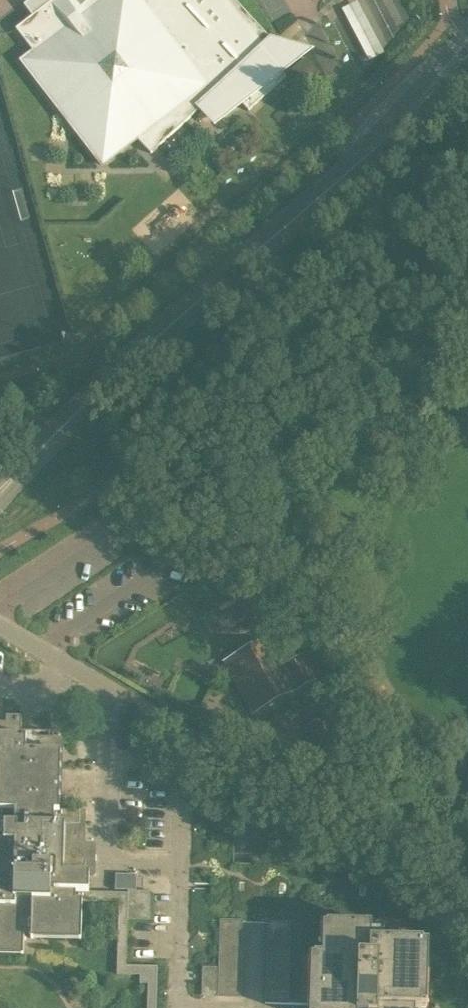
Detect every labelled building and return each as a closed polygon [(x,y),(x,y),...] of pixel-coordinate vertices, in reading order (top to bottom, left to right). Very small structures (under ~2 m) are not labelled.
[(50,0),(30,0),(24,5),(32,16),(15,29),(33,52),(22,61),(102,166),(137,139),(150,154),(201,107),(215,121),(240,102),(248,111),(285,78),(275,66),(281,61),(272,50),(266,56),(262,52),(272,42),(234,0),(53,0),(51,2),(50,0)] [(346,5),(369,59),(386,52),(363,0),(358,0),(346,5)] [(236,679),(254,712),(315,678),(301,653),(284,663),(269,636),(225,660),(236,680),(236,679)] [(131,975),(132,973),(133,966),(126,966),(127,919),(150,920),(152,891),(107,891),(107,892),(82,892),(85,811),(59,810),(61,738),(49,738),(49,732),(21,731),(22,716),(6,715),(6,722),(0,722),(0,954),(23,954),(24,932),(31,932),(31,938),(81,940),(82,900),(119,901),(117,974),(131,975)] [(327,922),(372,924),(396,925),(396,888),(316,858),(212,855),(211,919),(220,919),(243,920),(291,921),(327,922)] [(218,997),(240,998),(243,920),(220,919),(218,997)] [(291,922),(268,921),(266,998),(288,999),(291,922)] [(426,943),(371,941),(372,924),(327,922),(326,955),(315,954),(313,1007),(424,1007),(426,943)] [(131,975),(139,975),(139,983),(148,983),(147,1007),(156,1007),(158,967),(133,966),(132,973),(131,975)]
